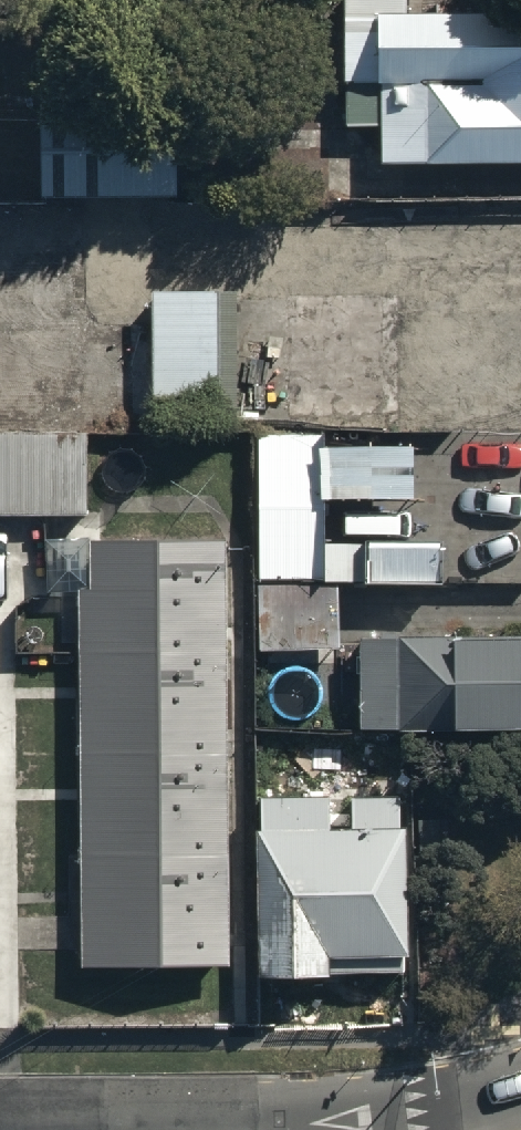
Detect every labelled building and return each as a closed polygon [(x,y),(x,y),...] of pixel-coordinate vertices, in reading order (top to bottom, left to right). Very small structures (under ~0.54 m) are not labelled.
[(341,123),(378,123),(379,158),(520,156),(520,7),(403,9),(403,0),(339,0),(341,123)] [(44,197),(178,195),(177,99),(43,101),(44,197)] [(219,292),(150,293),(150,321),(0,323),(0,426),(220,423),(219,292)] [(314,425),(258,426),(261,638),(341,637),(340,573),(316,573),(314,425)] [(0,435),(0,516),(82,515),(81,434),(0,435)] [(91,956),(231,954),(225,534),(85,536),(91,956)] [(436,540),(357,541),(358,582),(437,581),(436,540)] [(351,626),(352,725),(520,723),(520,624),(351,626)] [(404,952),(402,796),(349,797),(350,827),(329,827),(328,797),(258,798),(261,977),(331,977),(331,953),(404,952)]
